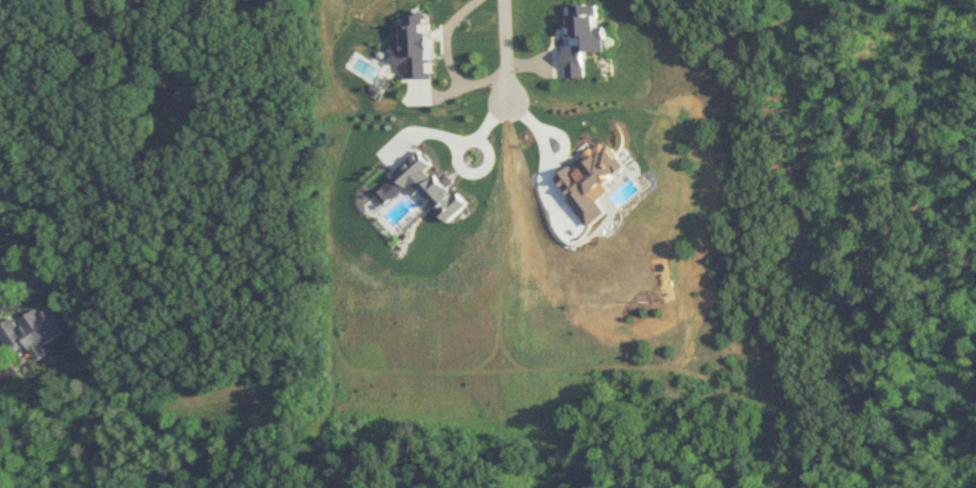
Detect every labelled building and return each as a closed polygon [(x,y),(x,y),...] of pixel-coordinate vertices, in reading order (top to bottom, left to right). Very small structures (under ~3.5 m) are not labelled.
[(61,335),(46,309),(37,314),(35,311),(15,322),(13,319),(0,326),(0,339),(9,357),(25,349),(33,364),(45,358),(39,347),(61,335)]
